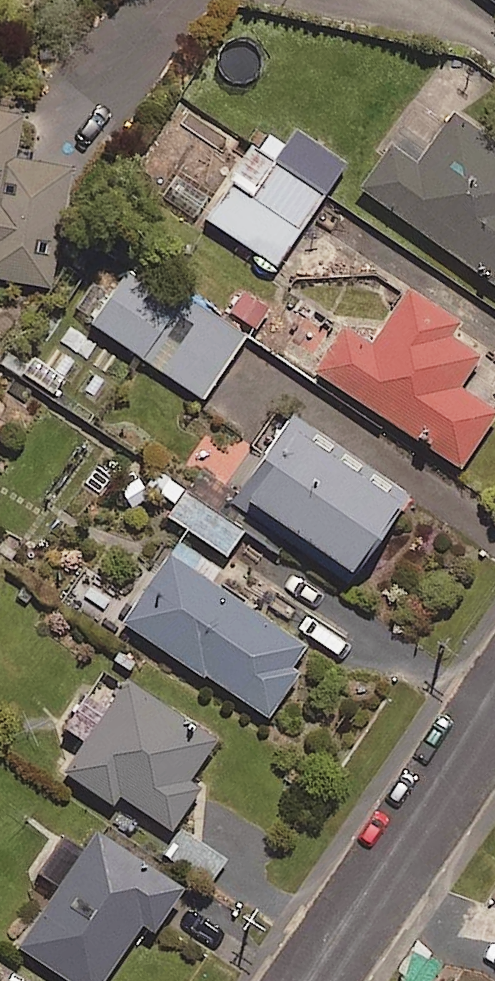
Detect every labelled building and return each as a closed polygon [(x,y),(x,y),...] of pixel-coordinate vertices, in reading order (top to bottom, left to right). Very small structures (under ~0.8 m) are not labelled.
[(70,164),(13,154),(21,109),(0,105),(0,276),(50,284),(70,164)] [(457,114),(421,164),(396,146),(366,189),(494,282),(494,141),(457,114)] [(278,265),(348,162),(298,128),(278,158),(256,144),(207,217),(278,265)] [(189,292),(181,304),(111,254),(74,307),(204,399),(249,335),(189,292)] [(273,303),(242,282),(226,305),(258,326),(273,303)] [(454,319),(410,289),(374,344),(347,326),(317,369),(463,467),(494,419),(494,410),(460,386),(481,355),(445,331),(454,319)] [(410,500),(298,413),(242,484),(355,572),(410,500)] [(159,469),(150,483),(167,495),(178,502),(169,515),(229,555),(248,526),(159,469)] [(213,582),(221,569),(178,541),(125,621),(271,717),(315,650),(213,582)] [(189,780),(216,745),(131,680),(118,696),(102,683),(68,727),(88,742),(68,769),(113,804),(123,792),(172,830),(202,791),(189,780)] [(186,889),(101,831),(84,855),(66,842),(50,864),(68,876),(20,945),(73,980),(105,980),(145,923),(156,932),(186,889)]
